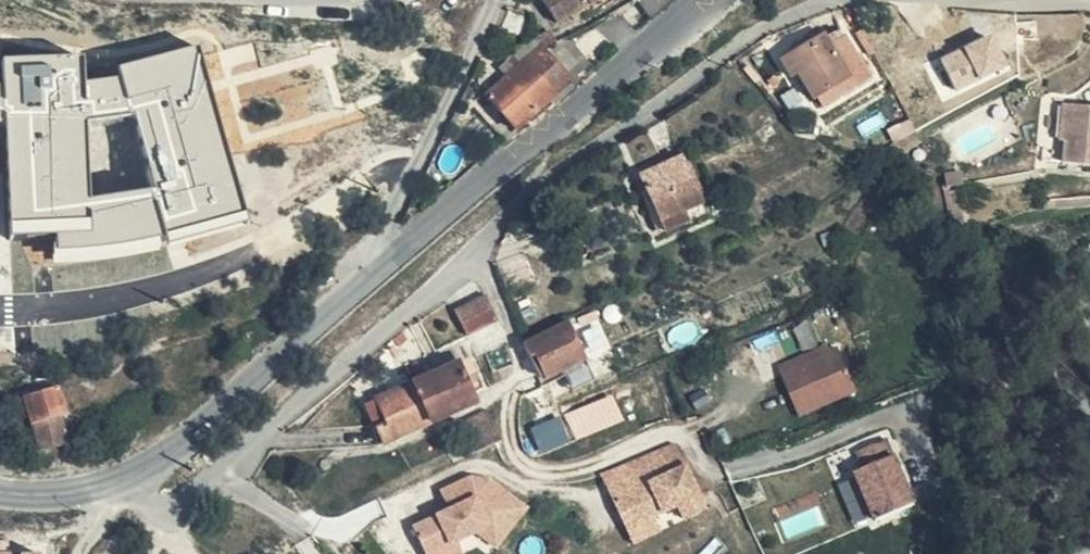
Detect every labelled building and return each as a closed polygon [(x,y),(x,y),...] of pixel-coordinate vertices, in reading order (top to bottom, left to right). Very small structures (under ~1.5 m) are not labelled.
[(557,24),(587,5),(589,6),(599,0),(542,0),(557,24)] [(1055,35),(1054,23),(1015,22),(1015,36),(1055,35)] [(1065,22),(1054,23),(1055,35),(1065,35),(1065,22)] [(1081,22),(1065,22),(1065,35),(1081,35),(1081,22)] [(822,36),(782,61),(792,76),(796,74),(812,98),(814,96),(823,109),(870,80),(839,29),(824,39),(822,36)] [(993,32),(940,55),(955,90),(1008,66),(993,32)] [(1081,35),(1065,35),(1066,51),(1080,50),(1081,35)] [(542,52),(567,82),(588,64),(570,39),(542,52)] [(525,64),(552,95),(567,82),(542,52),(533,41),(514,57),(522,66),(525,64)] [(3,124),(11,238),(51,235),(53,260),(162,248),(250,221),(199,42),(116,65),(119,74),(86,78),(84,54),(3,56),(4,79),(0,79),(0,124),(3,124)] [(515,73),(522,66),(514,57),(507,62),(515,73)] [(536,110),(552,95),(525,64),(522,66),(515,73),(509,78),(524,96),(536,110)] [(524,96),(509,78),(488,97),(499,109),(513,96),(518,102),(524,96)] [(514,128),(536,110),(524,96),(518,102),(513,96),(499,109),(514,128)] [(1048,99),(1042,160),(1089,167),(1089,108),(1063,105),(1063,101),(1048,99)] [(682,212),(701,203),(682,159),(641,177),(661,221),(682,212)] [(706,215),(701,203),(682,212),(687,223),(706,215)] [(485,297),(456,313),(466,334),(495,321),(485,297)] [(566,324),(525,344),(530,357),(535,354),(547,379),(584,361),(566,324)] [(827,346),(796,360),(798,367),(829,353),(827,346)] [(798,367),(796,360),(778,368),(800,417),(856,391),(838,350),(829,353),(798,367)] [(367,405),(385,444),(486,399),(479,382),(468,387),(457,364),(435,374),(414,383),(367,405)] [(509,385),(514,397),(519,386),(509,385)] [(519,386),(514,397),(524,390),(523,387),(519,386)] [(58,388),(24,399),(39,451),(66,444),(59,417),(65,415),(58,388)] [(524,390),(514,397),(522,415),(530,411),(530,407),(532,398),(528,400),(524,390)] [(536,397),(532,398),(530,407),(538,405),(536,397)] [(609,398),(556,421),(567,445),(619,422),(609,398)] [(862,467),(853,471),(874,519),(914,502),(886,439),(855,453),(862,467)] [(678,440),(601,475),(633,545),(664,531),(657,516),(677,506),(683,520),(709,508),(678,440)] [(449,453),(453,462),(475,452),(471,443),(449,453)] [(329,461),(326,460),(325,459),(322,460),(320,463),(321,467),(324,468),(327,468),(328,467),(330,464),(329,461)] [(414,520),(428,553),(463,553),(465,553),(459,538),(479,529),(484,540),(528,521),(502,461),(442,486),(450,504),(414,520)]
